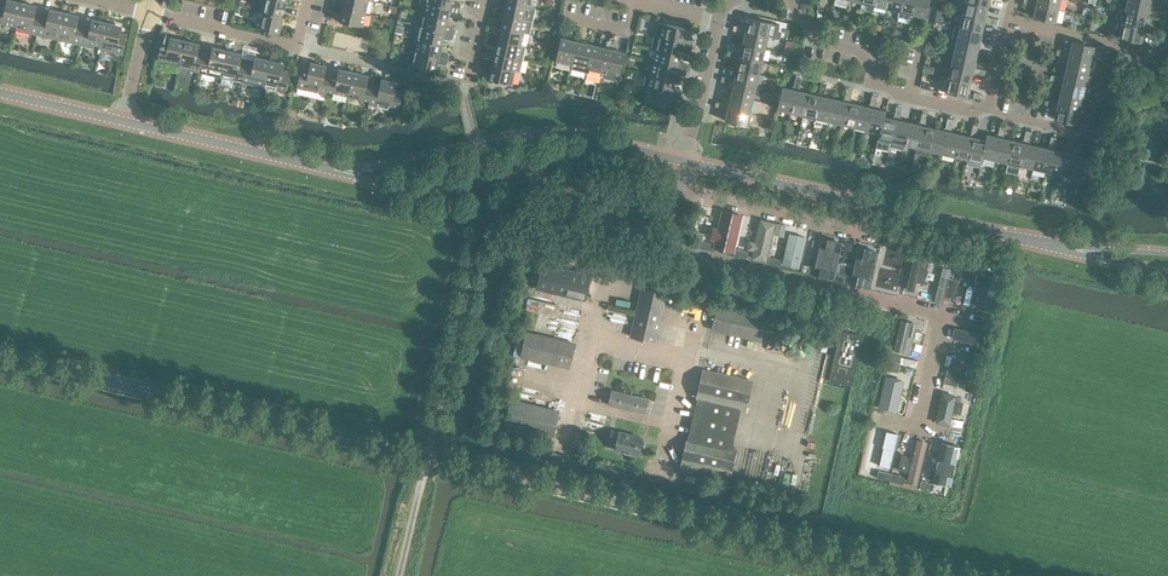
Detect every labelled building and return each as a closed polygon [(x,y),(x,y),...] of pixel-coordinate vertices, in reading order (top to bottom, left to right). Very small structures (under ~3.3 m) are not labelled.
[(22,3),(11,0),(7,0),(6,6),(0,5),(0,22),(17,26),(22,3)] [(287,1),(284,0),(262,0),(260,11),(283,16),(287,1)] [(369,0),(344,0),(343,5),(340,4),(341,1),(336,0),(335,0),(334,1),(333,5),(366,13),(369,0)] [(459,12),(460,8),(427,0),(424,13),(448,18),(449,11),(458,13),(459,12)] [(902,0),(888,0),(887,8),(899,11),(902,0)] [(899,11),(912,14),(915,0),(902,0),(899,11)] [(912,14),(925,17),(929,0),(915,0),(912,14)] [(1058,8),(1036,3),(1037,1),(1034,0),(1030,0),(1029,4),(1036,6),(1033,17),(1061,23),(1064,10),(1058,8)] [(1060,0),(1037,0),(1037,1),(1036,3),(1058,8),(1060,0)] [(1150,6),(1150,3),(1137,0),(1128,0),(1125,11),(1147,16),(1150,6)] [(535,8),(530,7),(506,1),(504,11),(501,11),(502,8),(496,7),(495,7),(494,12),(527,20),(532,21),(535,8)] [(985,16),(988,6),(966,1),(963,14),(985,19),(984,21),(990,23),(992,18),(985,16)] [(37,6),(22,3),(17,26),(16,29),(37,34),(42,15),(35,13),(37,6)] [(363,26),(366,13),(333,5),(332,10),(333,11),(338,12),(339,9),(342,10),(339,21),(363,26)] [(389,5),(388,12),(395,14),(396,14),(398,7),(397,7),(389,5)] [(58,39),(65,12),(50,9),(48,16),(42,15),(37,34),(58,39)] [(279,32),(283,16),(260,11),(256,27),(279,32)] [(1145,26),(1147,16),(1125,11),(1122,23),(1144,28),(1144,31),(1150,32),(1151,27),(1145,26)] [(80,16),(65,12),(58,39),(79,44),(84,24),(78,23),(80,16)] [(532,21),(527,20),(494,12),(493,16),(494,18),(499,19),(500,16),(503,17),(500,27),(524,32),(529,34),(532,21)] [(446,25),(448,18),(424,13),(421,26),(454,33),(455,29),(454,27),(446,25)] [(982,31),(984,21),(985,19),(963,14),(960,26),(982,31)] [(749,17),(746,28),(746,30),(768,36),(780,38),(781,33),(777,32),(779,24),(749,17)] [(102,46),(107,22),(92,19),(90,26),(84,24),(79,44),(94,48),(94,44),(102,46)] [(107,22),(102,46),(101,49),(122,54),(127,34),(120,33),(122,26),(107,22)] [(684,39),(685,36),(687,28),(658,22),(655,35),(693,44),(694,39),(693,38),(688,37),(687,40),(684,39)] [(1141,42),(1144,31),(1144,28),(1122,23),(1119,37),(1141,42)] [(396,25),(395,33),(402,35),(404,27),(397,25),(396,25)] [(453,38),(454,33),(421,26),(419,38),(442,44),(444,37),(452,39),(453,38)] [(765,48),(768,36),(746,30),(746,28),(740,26),(739,32),(745,33),(743,43),(765,48)] [(980,42),(982,31),(960,26),(957,39),(979,44),(978,47),(984,48),(986,43),(980,42)] [(521,45),(524,32),(500,27),(498,37),(495,36),(496,33),(491,32),(489,33),(488,37),(521,45)] [(692,48),(693,44),(655,35),(652,48),(657,49),(681,54),(683,44),(686,45),(685,48),(690,49),(692,48)] [(526,46),(521,45),(488,37),(487,42),(488,43),(493,45),(494,42),(497,42),(495,52),(523,59),(526,46)] [(572,65),(577,41),(561,37),(556,61),(572,65)] [(179,64),(185,40),(177,38),(176,40),(170,39),(168,44),(162,42),(158,59),(179,64)] [(440,51),(442,44),(419,38),(416,51),(448,59),(449,54),(449,53),(440,51)] [(976,57),(978,47),(979,44),(957,39),(954,52),(976,57)] [(193,44),(193,42),(185,40),(179,64),(179,67),(200,72),(204,52),(198,51),(199,46),(193,44)] [(787,40),(784,53),(790,54),(793,41),(787,40)] [(586,72),(593,45),(577,41),(572,65),(571,68),(586,72)] [(1072,41),(1070,52),(1069,54),(1091,59),(1094,46),(1072,41)] [(762,61),(765,48),(743,43),(740,53),(740,56),(762,61)] [(602,76),(603,72),(608,48),(593,45),(586,72),(586,73),(602,76)] [(221,77),(227,50),(219,48),(219,50),(212,49),(211,54),(204,52),(200,72),(221,77)] [(624,52),(608,48),(603,72),(604,72),(603,77),(617,80),(618,75),(619,76),(624,52)] [(678,65),(681,54),(657,49),(654,62),(687,69),(688,65),(687,63),(682,62),(681,65),(678,65)] [(236,52),(227,50),(221,77),(242,82),(247,62),(241,61),(242,55),(235,54),(236,52)] [(448,59),(416,51),(411,50),(408,63),(436,70),(438,62),(446,64),(447,63),(448,59)] [(1088,72),(1091,59),(1069,54),(1070,52),(1063,50),(1062,55),(1068,57),(1066,67),(1088,72)] [(520,72),(523,59),(495,52),(492,62),(489,62),(490,59),(485,58),(483,58),(482,63),(515,71),(520,72)] [(759,74),(762,61),(740,56),(740,53),(734,52),(733,57),(739,59),(737,69),(759,74)] [(974,67),(976,57),(954,52),(951,64),(973,70),(972,72),(979,74),(980,68),(974,67)] [(264,87),(270,60),(261,58),(261,60),(254,58),(253,64),(247,62),(242,82),(264,87)] [(278,62),(270,60),(264,87),(285,92),(290,72),(283,71),(284,65),(278,64),(278,62)] [(326,94),(327,91),(331,74),(325,73),(326,67),(319,66),(320,64),(311,62),(309,69),(301,67),(297,87),(326,94)] [(686,74),(687,69),(654,62),(651,74),(675,80),(677,70),(680,70),(679,73),(685,75),(686,74)] [(1132,63),(1124,62),(1122,70),(1130,72),(1132,63)] [(512,84),(515,71),(482,63),(481,67),(482,69),(487,70),(488,67),(491,68),(488,78),(512,84)] [(970,82),(972,72),(973,70),(951,64),(948,77),(970,82)] [(925,65),(923,71),(932,74),(934,67),(925,65)] [(1085,85),(1088,72),(1066,67),(1064,77),(1063,80),(1085,85)] [(756,87),(759,74),(737,69),(735,79),(734,81),(756,87)] [(348,95),(354,72),(345,70),(345,72),(338,70),(337,76),(331,74),(327,91),(348,95)] [(362,74),(354,72),(348,95),(370,100),(373,84),(367,83),(368,77),(362,76),(362,74)] [(675,80),(651,74),(646,73),(643,86),(648,87),(681,95),(682,90),(681,89),(676,88),(675,91),(672,90),(675,80)] [(1082,98),(1085,85),(1063,80),(1064,77),(1058,76),(1056,81),(1063,82),(1060,93),(1082,98)] [(753,99),(756,87),(734,81),(735,79),(728,77),(727,83),(733,84),(731,94),(753,99)] [(967,96),(970,82),(948,77),(945,91),(967,96)] [(373,84),(370,100),(369,104),(398,111),(403,91),(395,89),(397,82),(388,80),(387,82),(381,80),(380,86),(373,84)] [(796,90),(798,90),(800,84),(795,83),(793,89),(782,87),(777,109),(791,112),(796,90)] [(680,99),(681,95),(648,87),(645,101),(669,106),(671,95),(674,96),(673,99),(679,100),(680,99)] [(821,96),(824,96),(825,90),(820,89),(819,95),(808,93),(803,115),(816,118),(821,96)] [(808,93),(798,90),(796,90),(791,112),(803,115),(808,93)] [(1079,110),(1082,98),(1060,93),(1058,103),(1057,105),(1079,110)] [(750,112),(753,99),(731,94),(729,104),(728,107),(750,112)] [(847,102),(849,102),(851,96),(845,95),(844,101),(834,99),(829,121),(841,124),(847,102)] [(834,99),(824,96),(821,96),(816,118),(829,121),(834,99)] [(872,107),(875,108),(876,102),(871,101),(870,107),(859,104),(854,127),(867,130),(872,107)] [(1076,124),(1079,110),(1057,105),(1058,103),(1052,101),(1051,106),(1057,108),(1054,119),(1076,124)] [(854,127),(859,104),(849,102),(847,102),(841,124),(854,127)] [(747,125),(750,112),(728,107),(729,104),(722,103),(721,108),(727,109),(725,120),(747,125)] [(885,111),(875,108),(872,107),(867,130),(879,132),(880,133),(884,116),(885,111)] [(897,119),(899,120),(901,114),(895,112),(894,118),(884,116),(880,133),(879,132),(878,138),(891,141),(897,119)] [(767,116),(765,122),(773,124),(775,117),(767,116)] [(922,125),(925,126),(926,119),(921,118),(920,124),(909,122),(904,144),(917,147),(922,125)] [(904,144),(909,122),(899,120),(897,119),(891,141),(904,144)] [(948,131),(950,132),(952,125),(946,124),(945,130),(935,128),(930,150),(942,153),(948,131)] [(929,155),(930,150),(935,128),(925,126),(922,125),(917,147),(916,152),(929,155)] [(973,137),(976,137),(977,131),(972,130),(970,136),(960,134),(955,156),(968,159),(973,137)] [(1000,137),(1003,138),(1004,132),(999,130),(998,137),(987,134),(986,140),(982,156),(995,159),(1000,137)] [(955,156),(960,134),(950,132),(948,131),(942,153),(955,156)] [(1025,143),(1028,144),(1030,138),(1024,136),(1023,142),(1013,140),(1008,162),(1020,165),(1025,143)] [(986,140),(976,137),(973,137),(968,159),(981,162),(982,156),(986,140)] [(1008,162),(1013,140),(1003,138),(1000,137),(995,159),(1008,162)] [(1051,149),(1054,150),(1055,143),(1050,142),(1048,148),(1038,146),(1033,168),(1046,171),(1051,149)] [(1033,168),(1038,146),(1028,144),(1025,143),(1020,165),(1033,168)] [(1076,155),(1079,155),(1081,149),(1075,148),(1074,154),(1064,152),(1059,174),(1071,177),(1076,155)] [(1059,174),(1064,152),(1054,150),(1051,149),(1046,171),(1059,174)] [(1090,158),(1079,155),(1076,155),(1071,177),(1085,180),(1090,158)] [(712,241),(736,247),(743,217),(722,212),(717,234),(714,233),(712,241)] [(771,254),(778,226),(755,221),(748,249),(771,254)] [(837,264),(844,237),(821,231),(815,259),(823,261),(837,264)] [(791,258),(802,261),(807,239),(789,235),(784,257),(791,258)] [(715,244),(702,241),(701,248),(713,251),(715,244)] [(885,264),(904,266),(906,250),(887,248),(885,264)] [(913,248),(912,255),(924,258),(926,250),(913,248)] [(734,256),(747,259),(749,251),(736,249),(734,256)] [(875,287),(882,256),(857,250),(849,281),(875,287)] [(956,257),(943,254),(941,262),(954,265),(956,257)] [(769,256),(768,263),(768,264),(780,266),(782,259),(769,256)] [(926,300),(933,266),(912,261),(904,295),(926,300)] [(985,264),(972,261),(971,268),(983,271),(985,264)] [(585,298),(589,283),(591,276),(542,264),(537,287),(585,298)] [(803,264),(801,271),(814,274),(815,267),(803,264)] [(836,272),(835,279),(847,282),(849,275),(836,272)] [(961,307),(968,277),(949,272),(942,303),(961,307)] [(991,281),(971,276),(964,308),(984,312),(991,281)] [(666,293),(656,291),(654,291),(655,287),(641,284),(640,287),(643,288),(640,296),(632,335),(655,340),(666,293)] [(761,339),(766,317),(718,305),(713,328),(761,339)] [(895,343),(893,350),(911,354),(918,325),(902,322),(897,344),(895,343)] [(852,385),(863,335),(840,330),(829,380),(852,385)] [(961,330),(953,364),(974,368),(982,335),(961,330)] [(521,356),(570,366),(575,344),(526,332),(521,356)] [(900,364),(901,356),(889,354),(887,361),(900,364)] [(902,363),(919,365),(920,358),(903,356),(902,363)] [(900,365),(887,362),(885,369),(898,372),(900,365)] [(947,367),(946,374),(959,377),(960,370),(947,367)] [(751,384),(702,373),(697,396),(698,396),(696,406),(688,441),(687,441),(681,464),(730,476),(735,452),(713,447),(723,402),(745,407),(751,384)] [(885,373),(877,407),(899,412),(907,378),(885,373)] [(958,379),(945,376),(944,383),(957,386),(958,379)] [(958,389),(948,387),(939,425),(963,430),(971,392),(958,389)] [(612,390),(609,404),(645,412),(648,399),(612,390)] [(505,424),(553,435),(559,412),(510,400),(505,424)] [(642,437),(613,430),(611,437),(618,439),(616,449),(638,454),(642,437)] [(892,436),(874,432),(867,461),(877,464),(885,466),(892,436)] [(920,470),(927,443),(907,439),(899,470),(919,475),(920,470)] [(960,447),(942,443),(935,473),(943,475),(953,477),(960,447)] [(821,455),(814,453),(816,445),(808,444),(804,464),(818,467),(821,455)] [(890,481),(892,474),(878,470),(877,477),(877,478),(890,481)] [(905,477),(892,474),(890,481),(903,484),(905,477)] [(919,488),(933,491),(933,490),(934,484),(921,481),(919,487),(919,488)]
